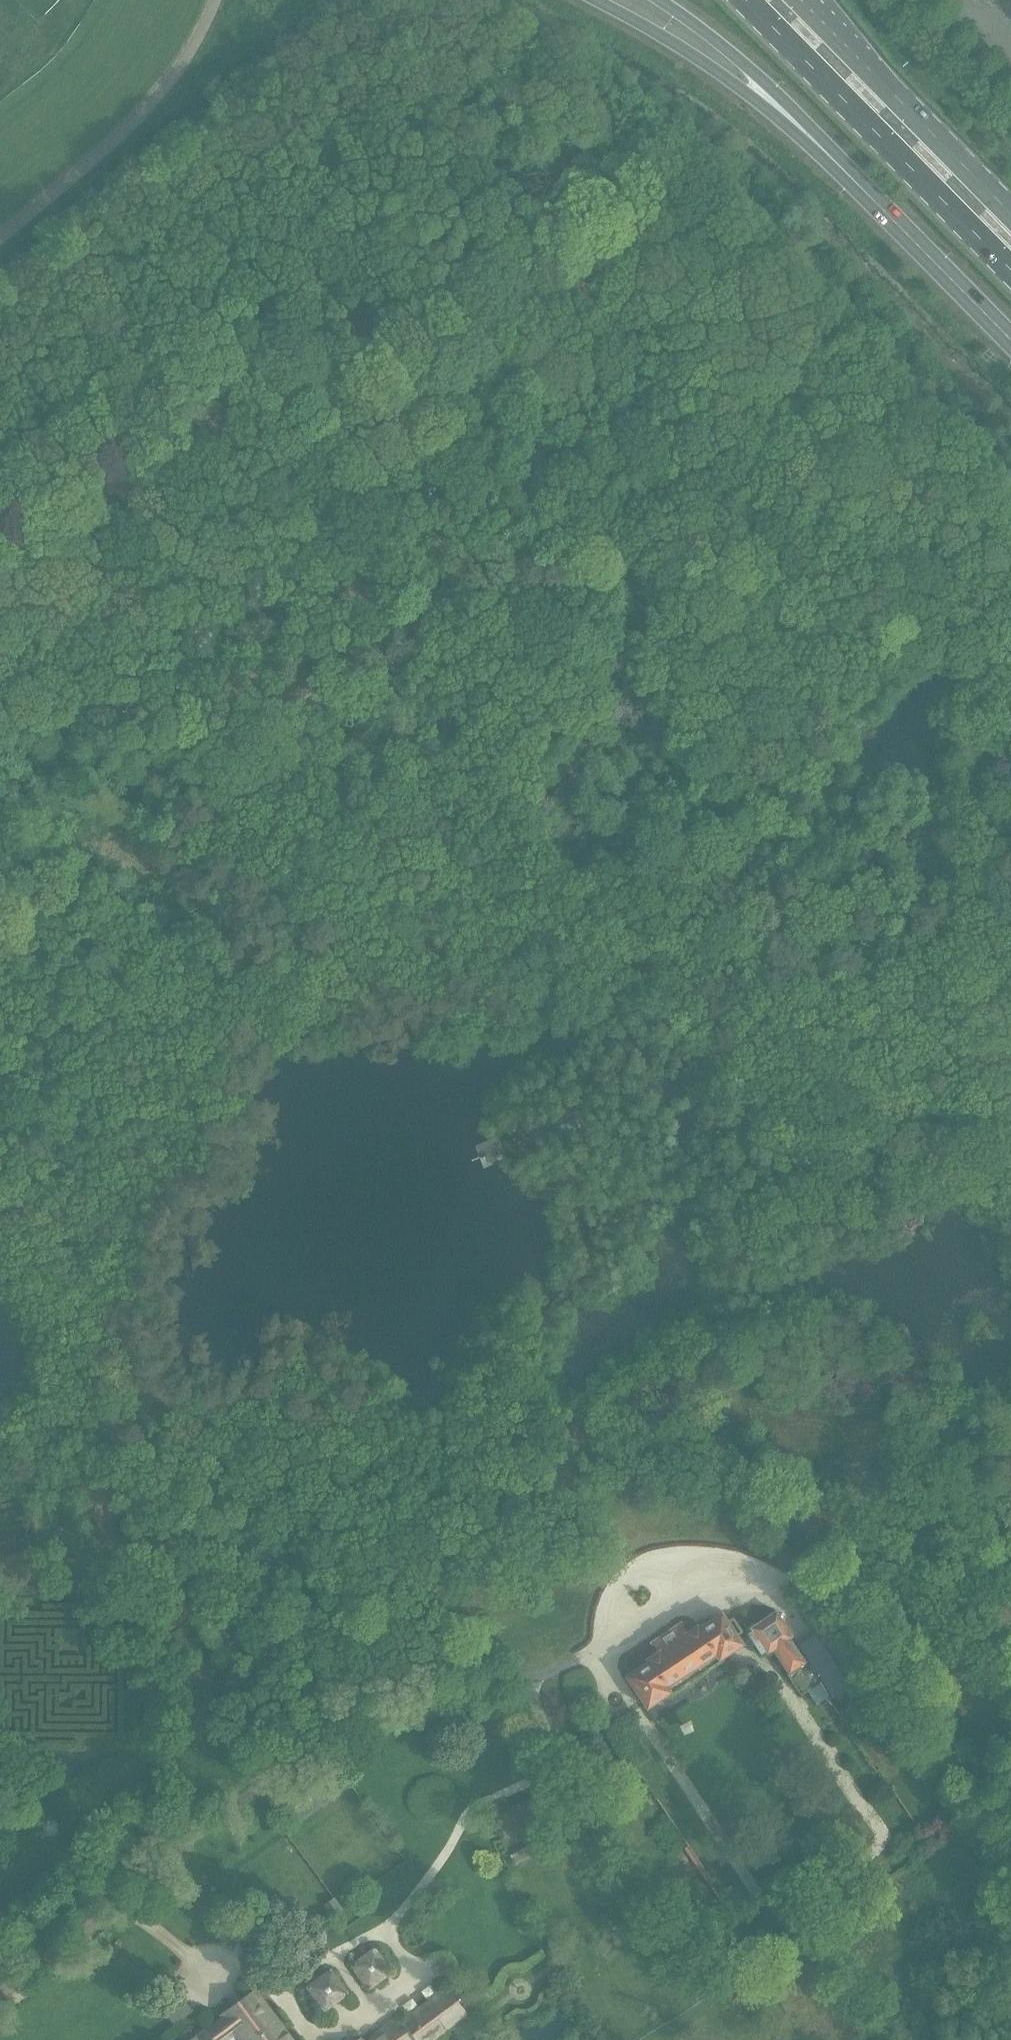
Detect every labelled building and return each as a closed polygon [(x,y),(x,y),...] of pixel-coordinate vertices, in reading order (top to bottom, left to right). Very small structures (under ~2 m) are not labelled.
[(792,1637),(791,1635),(775,1612),(751,1628),(753,1632),(748,1635),(760,1653),(765,1650),(767,1653),(772,1650),(788,1674),(788,1675),(801,1695),(806,1691),(815,1703),(828,1694),(819,1683),(789,1639),(792,1637)] [(742,1644),(723,1614),(722,1614),(699,1629),(697,1626),(686,1634),(681,1625),(652,1644),(658,1652),(648,1660),(650,1662),(628,1677),(648,1707),(671,1692),(672,1693),(719,1661),(718,1660),(742,1644)] [(1000,1789),(1010,1807),(1010,1783),(1000,1789)] [(557,1843),(551,1831),(533,1796),(509,1809),(529,1846),(510,1855),(515,1864),(557,1843)] [(333,1917),(333,1916),(342,1910),(334,1898),(324,1905),(333,1917)] [(374,1947),(351,1965),(370,1989),(394,1971),(374,1947)] [(350,1993),(331,1968),(304,1987),(324,2014),(350,1993)] [(467,2014),(447,1986),(373,2039),(431,2039),(467,2014)] [(241,2039),(292,2039),(256,1990),(221,2015),(224,2018),(206,2031),(205,2029),(190,2039),(213,2039),(231,2027),(241,2039)]
